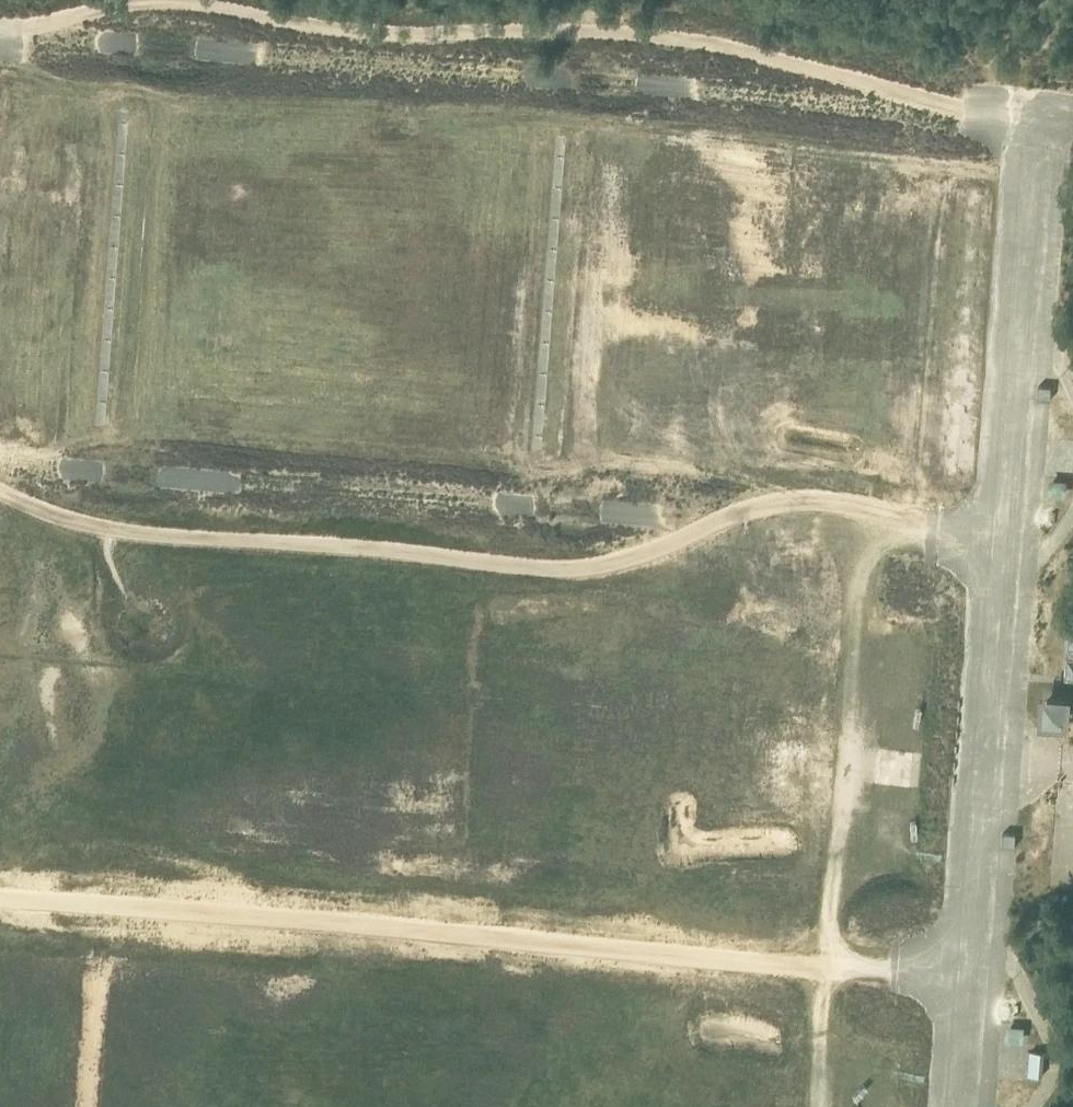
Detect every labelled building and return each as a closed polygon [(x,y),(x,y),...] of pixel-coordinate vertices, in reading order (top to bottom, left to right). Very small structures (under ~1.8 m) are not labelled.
[(1049,400),(1050,387),(1037,386),(1036,399),(1049,400)] [(1041,694),(1040,725),(1070,725),(1072,695),(1041,694)] [(1015,847),(1016,834),(1002,833),(1002,846),(1015,847)] [(1009,1028),(1007,1040),(1024,1043),(1026,1031),(1009,1028)]
